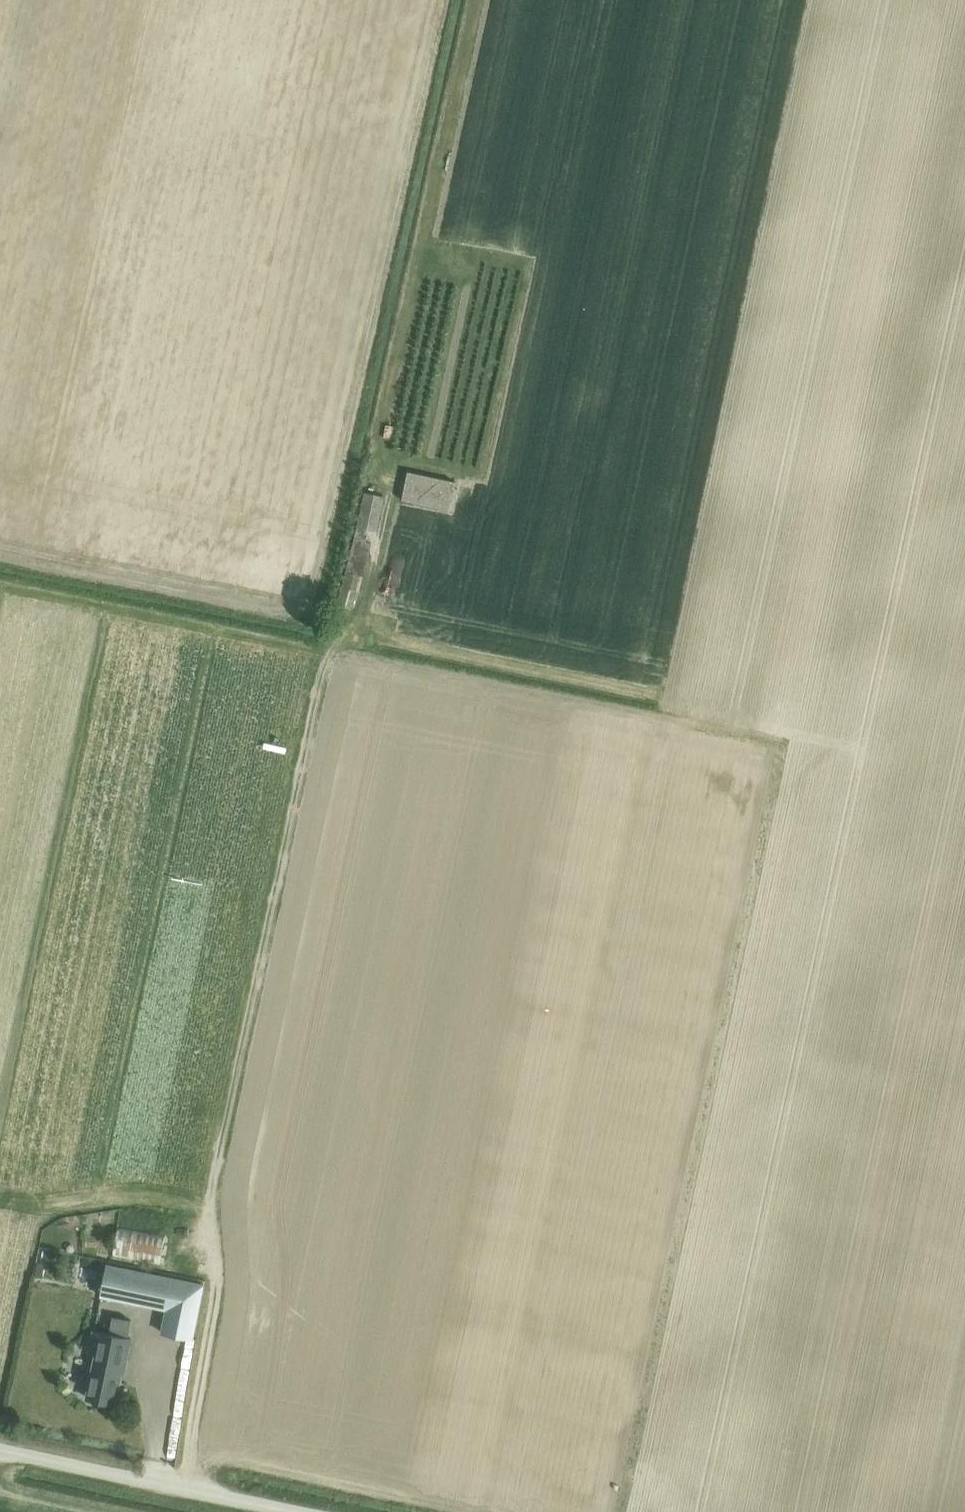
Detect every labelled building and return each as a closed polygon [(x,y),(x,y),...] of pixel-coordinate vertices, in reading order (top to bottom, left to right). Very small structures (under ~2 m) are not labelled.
[(347,572),(338,605),(356,609),(365,577),(373,544),(368,543),(369,536),(367,535),(368,531),(379,533),(386,498),(366,493),(358,528),(347,572)] [(167,1236),(119,1227),(113,1257),(161,1266),(167,1236)] [(38,1263),(35,1278),(43,1279),(46,1264),(38,1263)] [(162,1333),(194,1339),(204,1285),(108,1266),(102,1297),(167,1310),(162,1333)] [(129,1359),(133,1339),(129,1338),(134,1321),(116,1318),(112,1335),(95,1331),(91,1352),(98,1353),(89,1401),(114,1406),(124,1358),(129,1359)]
